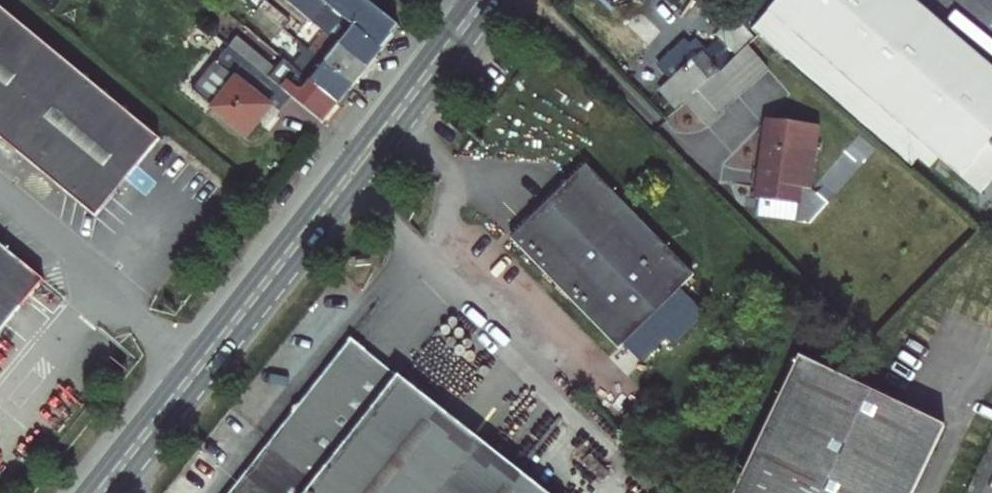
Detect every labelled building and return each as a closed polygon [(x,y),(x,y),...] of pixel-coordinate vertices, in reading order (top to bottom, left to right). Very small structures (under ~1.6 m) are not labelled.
[(1,0),(0,0),(0,131),(100,215),(165,138),(1,0)] [(299,11),(304,4),(306,2),(303,0),(286,0),(299,11)] [(331,9),(382,51),(394,36),(393,35),(399,28),(366,0),(321,0),(326,5),(331,9)] [(715,0),(695,0),(709,11),(717,1),(715,0)] [(758,36),(786,60),(865,128),(904,162),(912,153),(929,167),(936,158),(959,177),(986,146),(991,151),(991,66),(915,0),(777,0),(751,30),(758,36)] [(266,2),(260,9),(284,29),(290,22),(266,2)] [(312,22),(317,15),(304,4),(299,11),(312,22)] [(326,5),(317,15),(322,19),(331,9),(326,5)] [(312,22),(331,37),(372,72),(379,62),(376,59),(382,51),(331,9),(322,19),(317,15),(312,22)] [(718,35),(737,55),(755,39),(737,19),(718,35)] [(738,93),(743,98),(786,60),(758,36),(755,39),(737,55),(732,59),(719,71),(738,93)] [(342,110),(293,68),(284,61),(276,69),(238,37),(229,47),(290,99),(322,125),(331,114),(336,118),(342,110)] [(331,37),(315,56),(353,87),(360,78),(364,81),(372,72),(331,37)] [(661,92),(677,109),(700,88),(719,71),(732,59),(717,42),(661,92)] [(290,99),(229,47),(193,91),(247,136),(260,122),(266,115),(272,120),(290,99)] [(309,50),(293,68),(342,110),(349,100),(345,97),(353,87),(315,56),(309,50)] [(738,93),(719,71),(700,88),(719,110),(738,93)] [(266,127),(272,120),(266,115),(260,122),(266,127)] [(807,215),(819,127),(766,120),(755,199),(762,199),(761,209),(807,215)] [(693,274),(585,165),(511,238),(618,348),(693,274)] [(45,280),(0,242),(0,333),(45,280)] [(366,351),(366,349),(350,337),(348,340),(348,343),(299,404),(297,404),(292,411),(292,414),(230,492),(545,492),(366,351)] [(845,377),(798,355),(733,492),(912,492),(944,425),(845,377)] [(904,405),(939,421),(950,396),(914,381),(904,405)]
